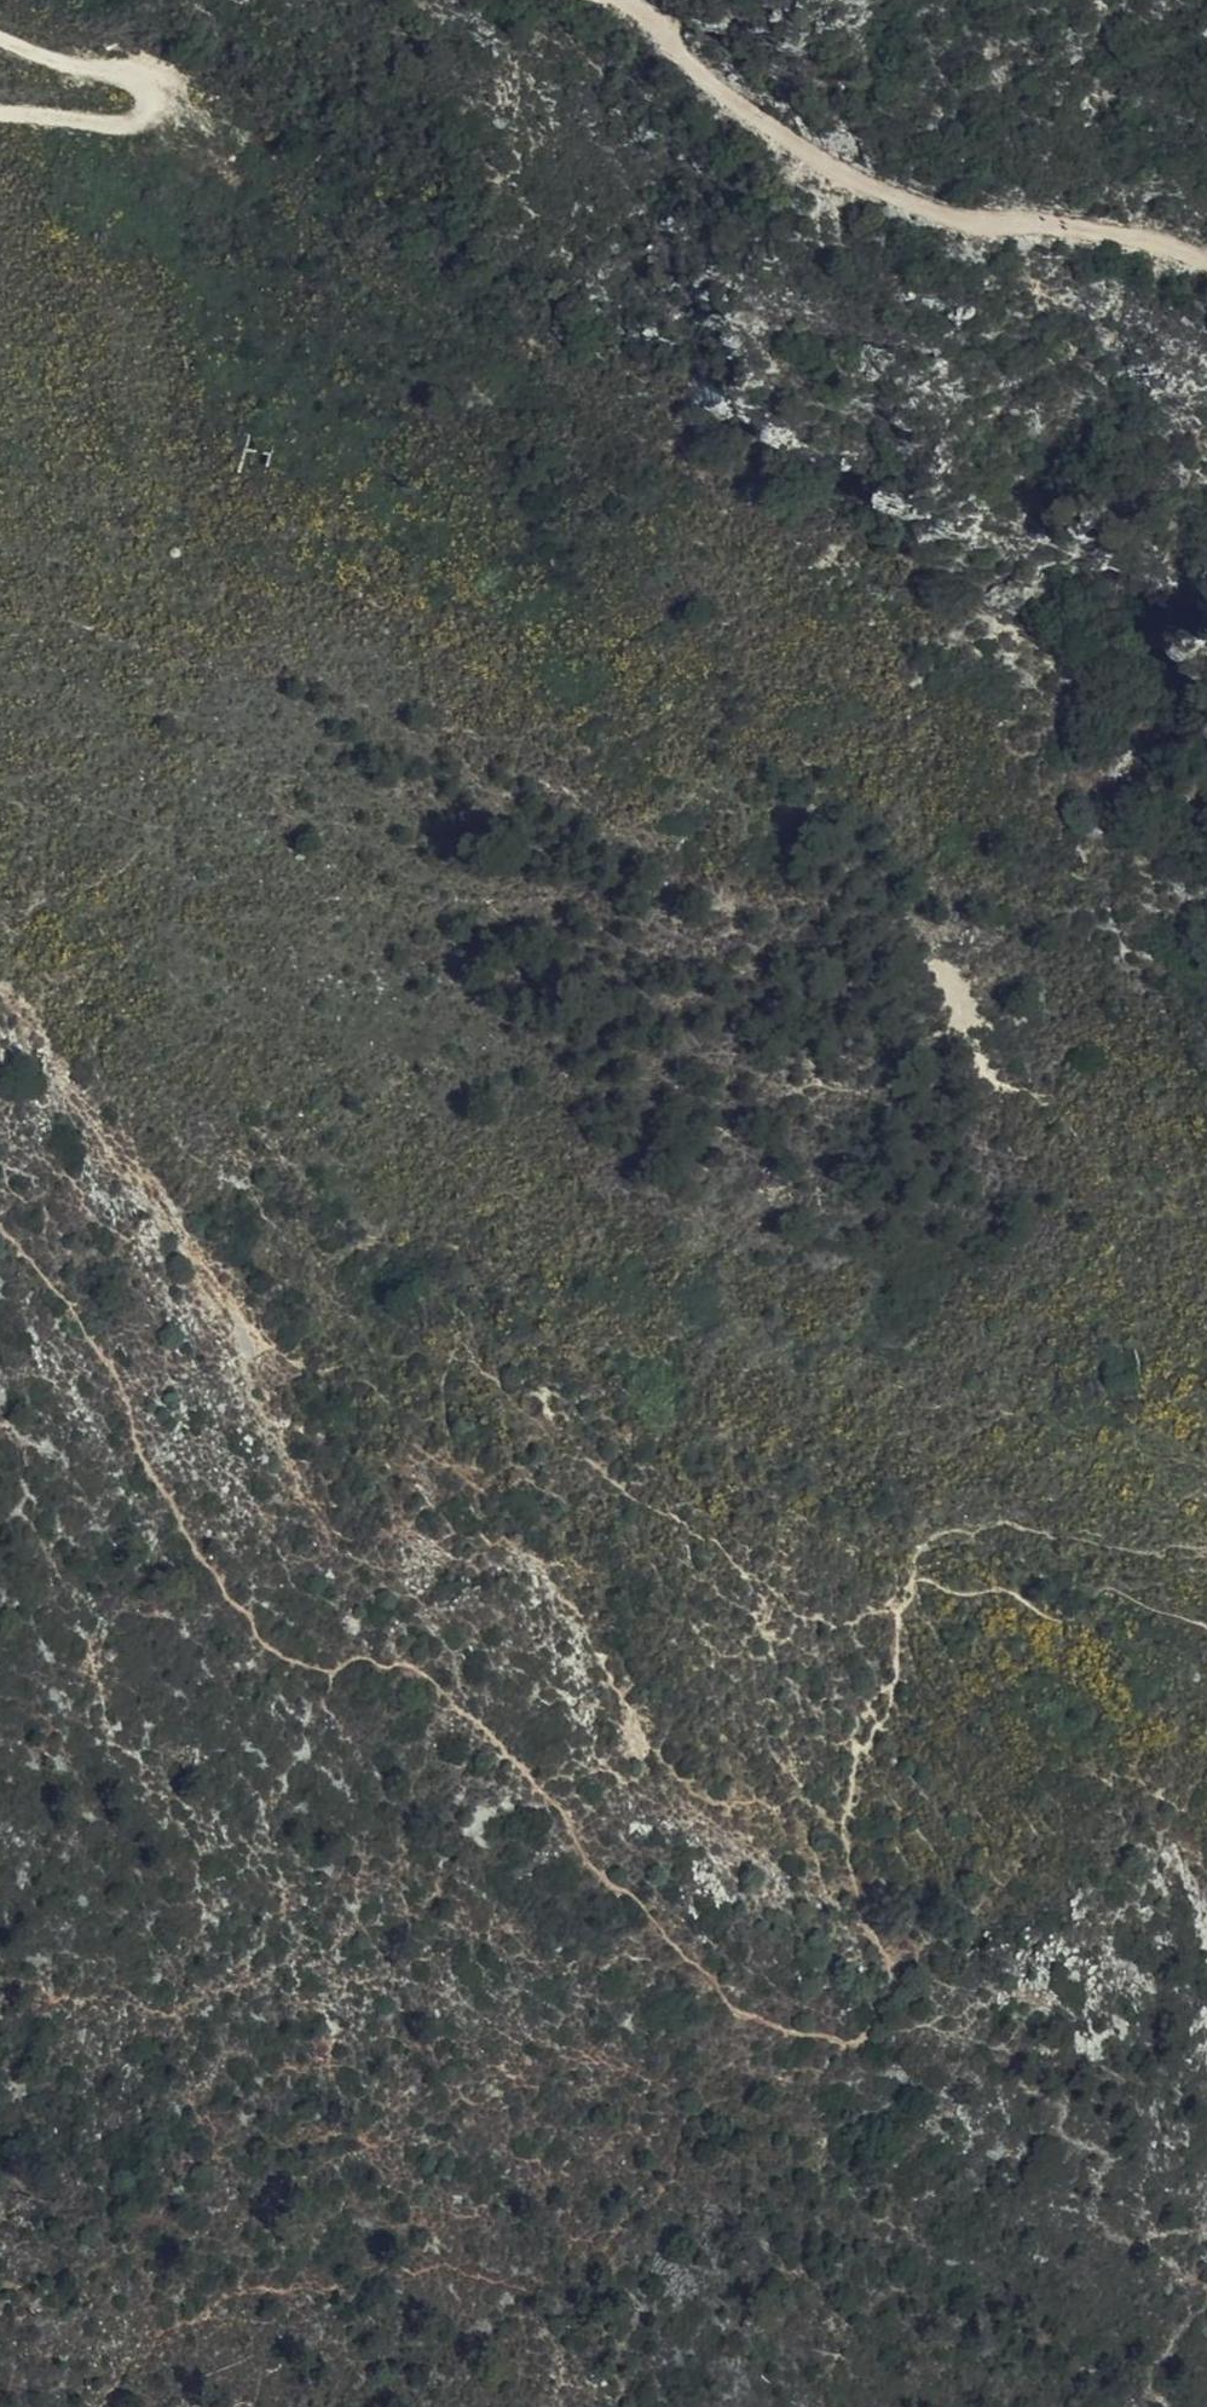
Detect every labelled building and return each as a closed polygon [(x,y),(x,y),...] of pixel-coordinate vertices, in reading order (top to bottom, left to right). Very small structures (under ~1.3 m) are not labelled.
[(246,427),(242,474),(270,473),(271,433),(246,427)]
